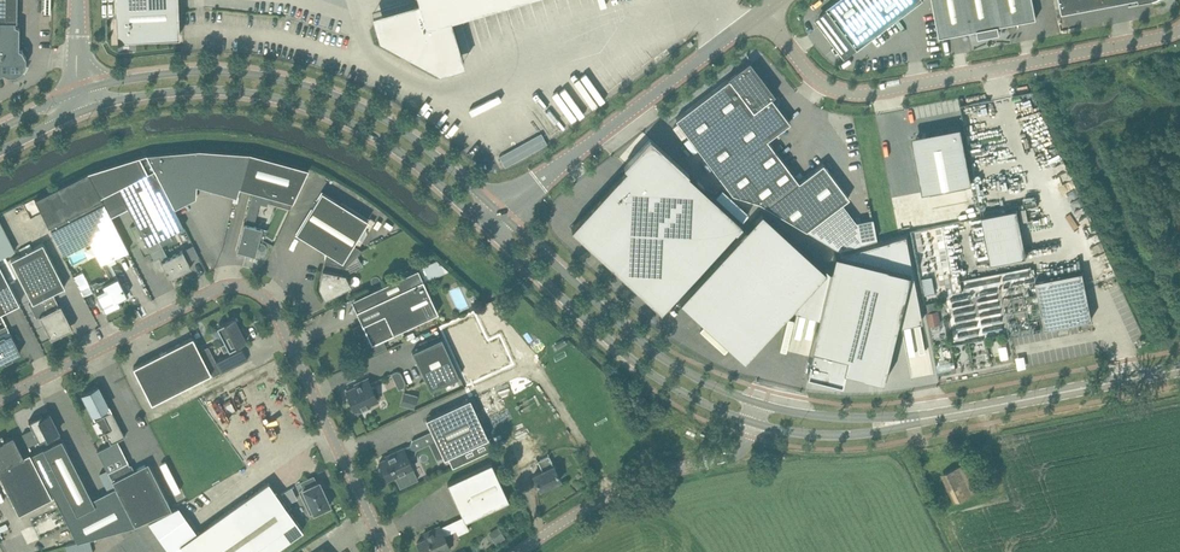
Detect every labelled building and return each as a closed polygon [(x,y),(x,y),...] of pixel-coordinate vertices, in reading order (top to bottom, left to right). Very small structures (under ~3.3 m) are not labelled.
[(4,72),(7,74),(15,74),(22,70),(26,64),(26,56),(22,49),(19,47),(19,26),(15,23),(15,20),(17,20),(17,0),(0,0),(0,73),(4,72)] [(117,2),(117,18),(117,20),(118,38),(136,37),(136,36),(155,36),(179,35),(178,0),(117,0),(117,2)] [(422,11),(376,24),(380,37),(440,69),(452,66),(438,20),(450,16),(505,0),(419,0),(422,11)] [(827,7),(827,8),(822,12),(823,13),(819,16),(818,18),(839,45),(838,46),(845,56),(857,47),(858,48),(921,0),(836,0),(827,7)] [(979,36),(1000,32),(999,24),(1015,21),(1037,17),(1033,0),(933,0),(940,36),(978,29),(979,36)] [(1062,11),(1121,0),(1060,0),(1062,11)] [(928,40),(929,50),(941,47),(939,38),(928,40)] [(807,230),(849,198),(823,163),(799,181),(767,139),(790,121),(771,96),(775,93),(749,60),(728,76),(729,78),(676,118),(733,193),(759,201),(807,230)] [(588,104),(620,87),(611,70),(588,82),(583,73),(574,78),(588,104)] [(917,135),(915,140),(915,145),(914,145),(923,192),(973,182),(962,125),(922,133),(922,134),(917,135)] [(541,132),(499,153),(504,165),(546,143),(541,132)] [(739,223),(741,220),(688,172),(689,171),(650,135),(624,164),(626,166),(571,226),(661,308),(733,230),(739,223)] [(239,186),(240,187),(249,152),(199,148),(147,153),(174,207),(196,196),(197,184),(237,195),(239,186)] [(244,222),(236,251),(237,251),(238,248),(242,249),(242,250),(255,254),(259,240),(262,241),(268,227),(267,227),(267,228),(254,225),(262,193),(293,201),(309,168),(249,152),(240,187),(255,191),(254,194),(252,194),(247,214),(252,216),(251,219),(246,218),(245,222),(244,222)] [(123,197),(128,206),(136,223),(130,226),(144,254),(162,245),(159,239),(184,226),(147,153),(88,171),(106,206),(123,197)] [(91,241),(102,263),(107,261),(128,250),(104,202),(103,203),(101,199),(102,199),(88,171),(35,198),(49,226),(50,225),(52,229),(51,229),(64,255),(91,241)] [(362,250),(353,244),(368,219),(322,190),(296,232),(326,251),(324,260),(347,265),(362,250)] [(991,262),(1027,255),(1018,208),(982,215),(991,262)] [(738,235),(680,299),(744,357),(793,304),(797,309),(820,314),(830,272),(762,209),(744,228),(739,223),(733,230),(738,235)] [(873,218),(855,221),(839,248),(862,242),(876,238),(875,229),(873,218)] [(15,250),(14,250),(0,222),(0,258),(15,250)] [(923,297),(881,223),(875,229),(876,238),(862,242),(836,268),(831,267),(830,272),(820,314),(808,361),(841,369),(844,359),(888,369),(902,308),(923,297)] [(22,253),(11,259),(33,301),(28,304),(35,317),(39,315),(51,338),(68,329),(70,322),(61,304),(56,306),(50,293),(65,286),(43,242),(32,247),(22,253)] [(30,243),(19,248),(22,253),(32,247),(30,243)] [(193,244),(182,250),(162,260),(159,256),(154,258),(151,260),(158,273),(165,269),(170,278),(191,267),(188,261),(199,255),(193,244)] [(420,266),(425,278),(444,271),(439,259),(420,266)] [(107,261),(102,263),(111,280),(103,284),(105,288),(96,292),(99,299),(97,300),(101,309),(104,307),(105,310),(120,303),(118,299),(127,294),(118,276),(115,277),(107,261)] [(19,302),(0,265),(0,312),(19,302)] [(345,273),(323,268),(319,286),(323,294),(329,291),(331,295),(351,285),(345,273)] [(359,338),(368,334),(372,342),(438,312),(418,268),(371,290),(371,291),(374,290),(378,299),(376,300),(376,301),(379,300),(384,313),(363,322),(362,320),(361,321),(362,323),(354,327),(359,338)] [(1036,280),(1038,292),(1043,315),(1045,327),(1092,318),(1083,270),(1036,280)] [(922,277),(925,294),(935,292),(932,276),(922,277)] [(89,285),(80,289),(84,296),(92,291),(89,285)] [(448,323),(440,327),(467,386),(514,364),(500,334),(488,340),(475,310),(448,323)] [(936,311),(928,312),(927,312),(929,326),(942,323),(939,310),(936,311)] [(221,345),(224,351),(229,349),(246,340),(243,334),(246,333),(242,326),(240,328),(234,316),(217,325),(226,342),(221,345)] [(11,333),(5,336),(4,334),(0,336),(0,362),(5,359),(6,361),(13,357),(12,355),(20,351),(11,333)] [(133,366),(152,402),(211,372),(193,336),(133,366)] [(412,350),(430,390),(460,376),(442,337),(412,350)] [(215,360),(221,372),(248,358),(242,347),(215,360)] [(502,460),(565,431),(536,367),(472,397),(502,460)] [(391,374),(399,387),(405,383),(397,370),(391,374)] [(346,390),(355,410),(359,408),(360,410),(370,406),(369,404),(378,399),(368,378),(361,381),(362,383),(346,390)] [(100,387),(93,387),(81,393),(95,419),(103,415),(110,429),(105,431),(111,443),(125,436),(100,387)] [(406,392),(403,405),(414,408),(417,395),(406,392)] [(444,457),(448,456),(453,467),(493,448),(470,398),(426,418),(444,457)] [(33,444),(52,434),(42,416),(37,418),(36,416),(22,423),(33,444)] [(19,514),(52,497),(30,453),(25,456),(14,435),(5,439),(2,433),(0,435),(0,477),(19,514)] [(32,453),(77,541),(135,525),(115,486),(92,498),(62,438),(32,453)] [(379,467),(382,475),(385,473),(387,479),(395,475),(400,487),(418,479),(412,467),(413,467),(408,456),(414,453),(410,445),(404,447),(390,454),(391,456),(379,461),(382,466),(379,467)] [(129,461),(108,471),(135,525),(172,509),(188,501),(164,453),(133,469),(129,461)] [(533,474),(540,489),(560,479),(549,455),(541,459),(545,469),(533,474)] [(447,483),(465,520),(509,500),(491,462),(447,483)] [(962,464),(944,473),(949,484),(956,500),(975,491),(968,475),(962,464)] [(315,512),(316,513),(324,510),(323,508),(330,505),(319,481),(317,482),(313,475),(300,481),(303,488),(305,494),(302,495),(306,504),(309,502),(314,512),(315,512)] [(170,551),(171,551),(270,551),(303,529),(278,494),(278,495),(269,482),(197,533),(170,551)] [(291,487),(281,493),(288,503),(297,499),(291,487)] [(453,523),(441,529),(440,525),(415,537),(422,551),(443,551),(444,551),(443,551),(442,551),(438,543),(446,539),(444,535),(456,529),(453,523)] [(65,544),(67,551),(80,551),(76,541),(65,544)]
